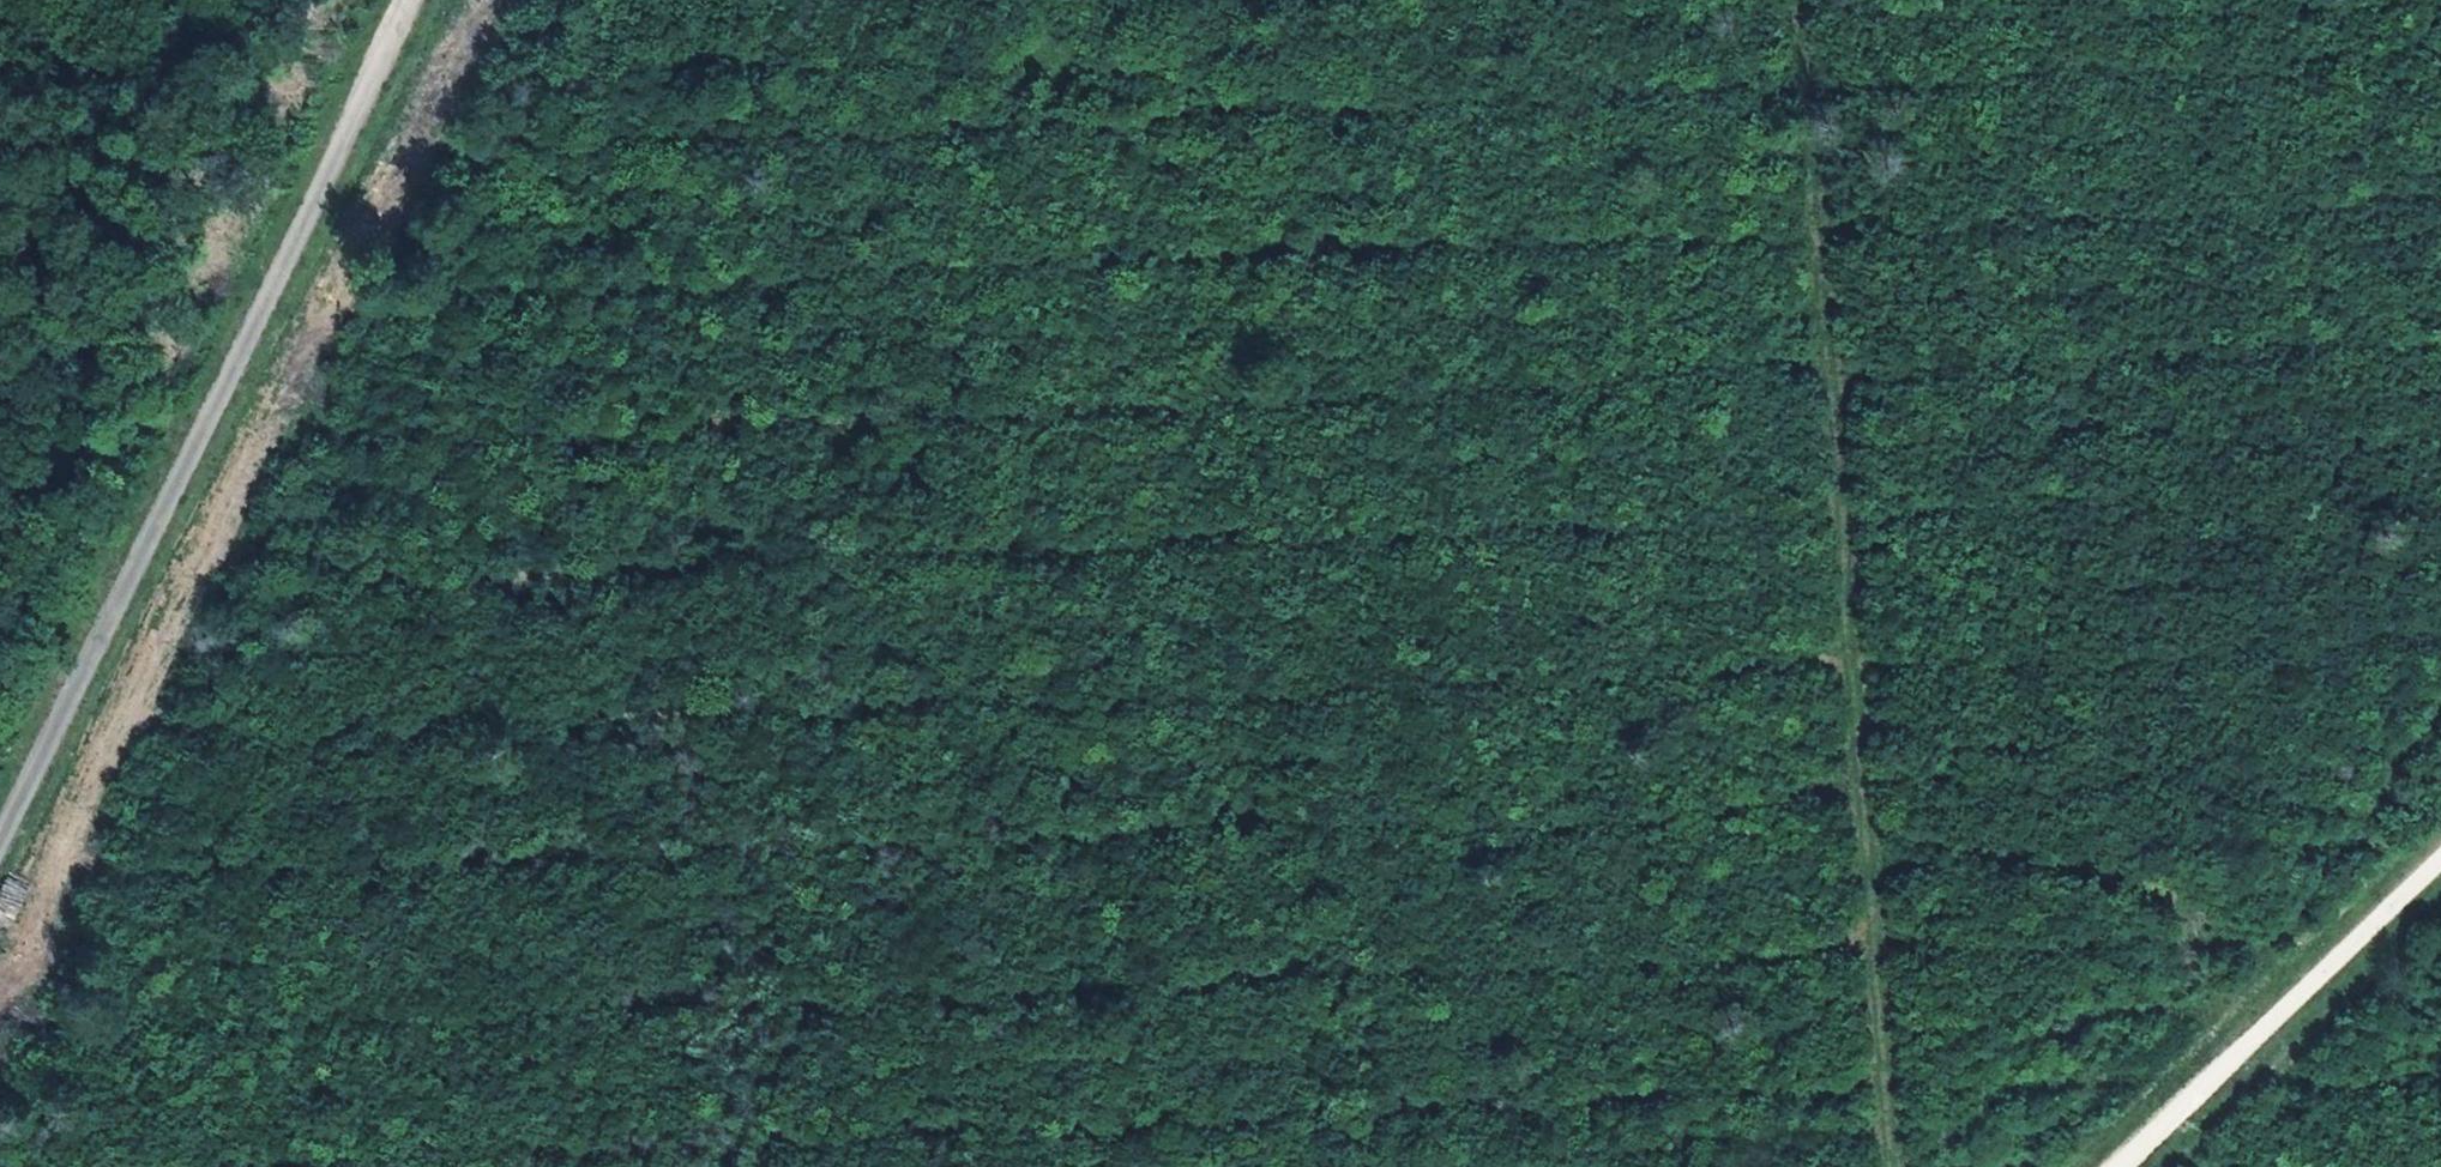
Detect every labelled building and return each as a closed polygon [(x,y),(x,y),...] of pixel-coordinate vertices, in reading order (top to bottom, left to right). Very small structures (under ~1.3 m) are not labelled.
[(11,927),(30,887),(6,875),(0,888),(0,922),(11,927)]
